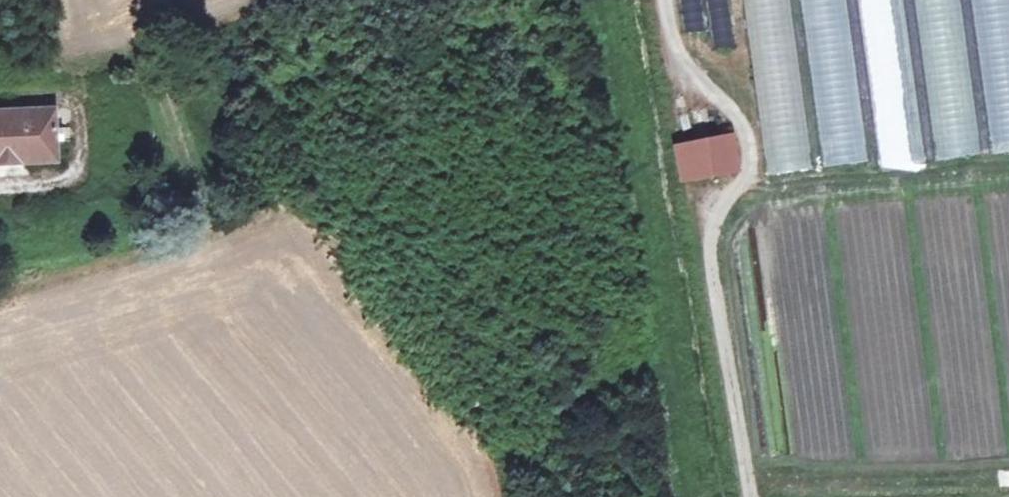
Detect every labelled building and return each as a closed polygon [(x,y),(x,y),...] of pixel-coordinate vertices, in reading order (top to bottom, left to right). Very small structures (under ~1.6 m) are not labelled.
[(763,179),(809,174),(790,0),(743,0),(763,179)] [(818,167),(865,162),(848,0),(800,0),(818,167)] [(876,168),(915,164),(897,0),(858,0),(876,168)] [(932,161),(978,156),(961,0),(914,0),(932,161)] [(990,156),(1008,154),(1008,0),(970,0),(990,156)] [(0,112),(0,156),(17,156),(18,163),(56,161),(53,110),(0,112)] [(731,135),(676,146),(680,179),(738,170),(731,135)] [(18,163),(17,156),(0,156),(0,164),(18,163)]
